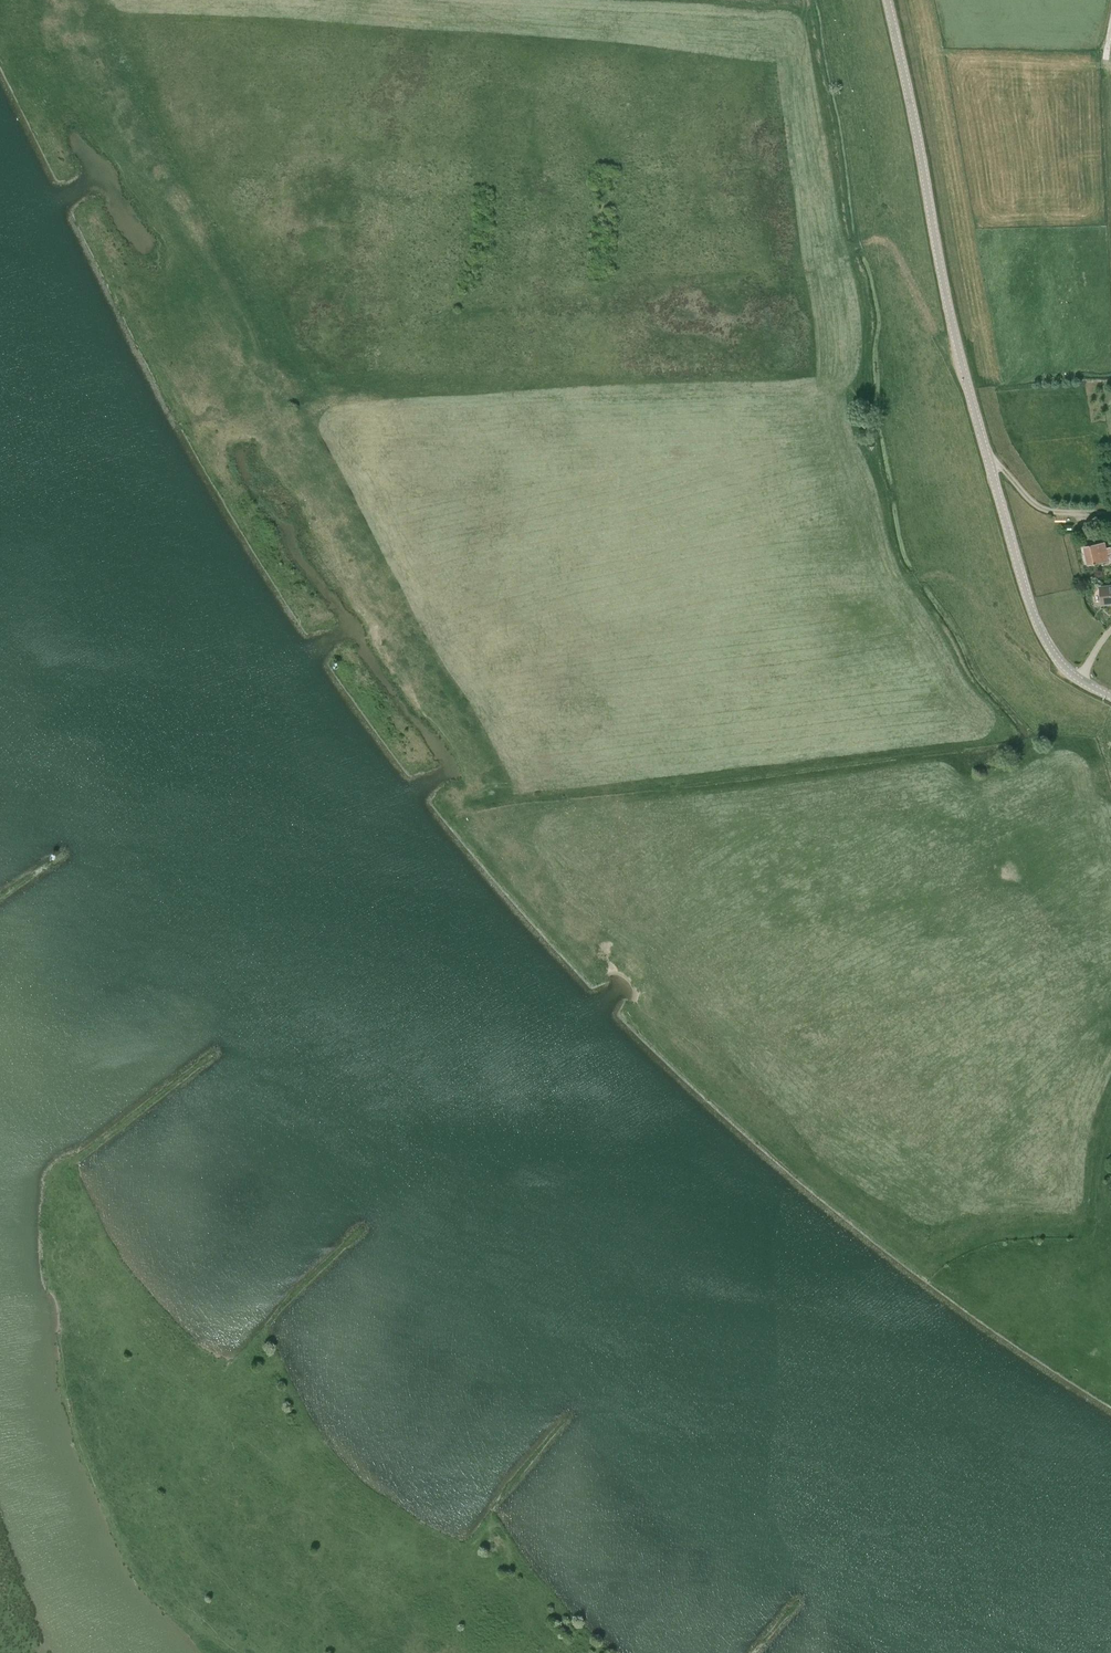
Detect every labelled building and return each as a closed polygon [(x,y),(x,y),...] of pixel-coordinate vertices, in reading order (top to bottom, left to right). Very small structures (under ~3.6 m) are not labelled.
[(1105,548),(1104,543),(1084,547),(1088,566),(1108,561),(1107,555),(1110,554),(1110,549),(1110,547),(1105,548)] [(1104,588),(1099,589),(1101,604),(1110,603),(1110,588),(1104,588)]
